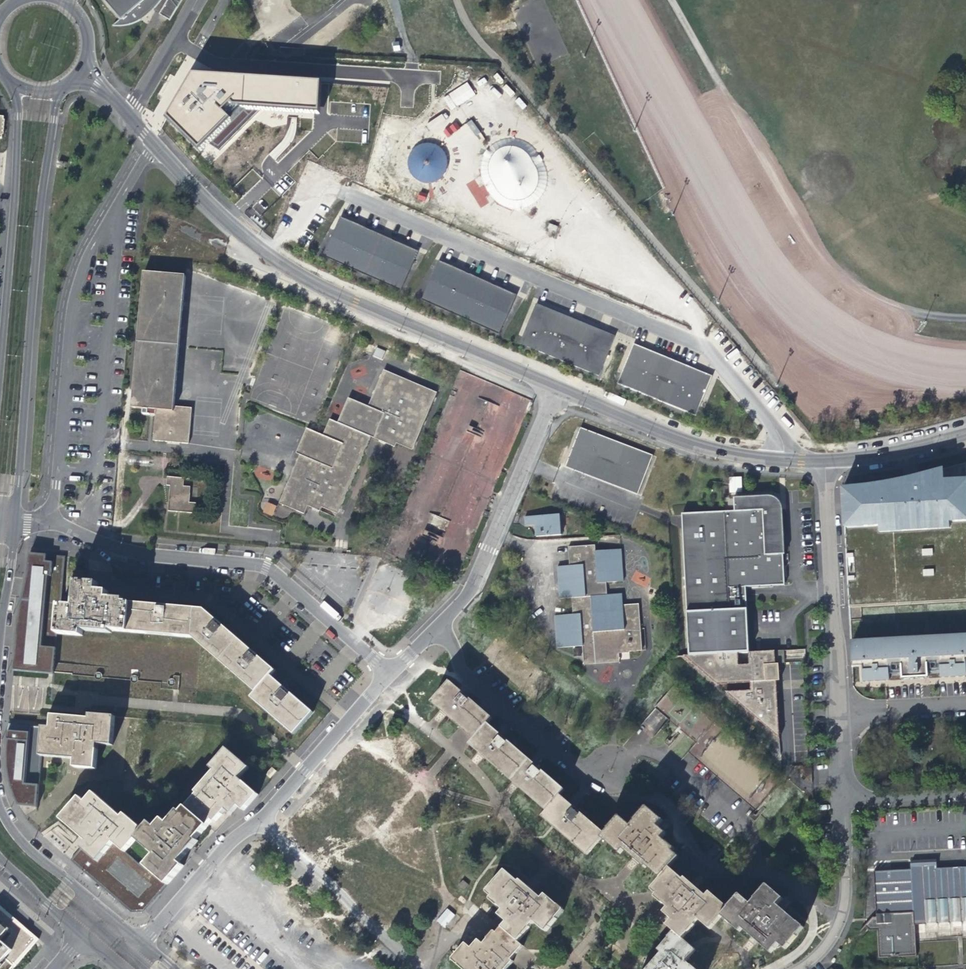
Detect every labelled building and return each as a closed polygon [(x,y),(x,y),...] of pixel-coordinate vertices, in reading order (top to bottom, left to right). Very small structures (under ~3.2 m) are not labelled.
[(112,9),(119,17),(110,24),(113,24),(120,23),(126,22),(135,18),(140,15),(146,11),(148,9),(155,3),(157,0),(104,0),(112,9)] [(162,15),(171,20),(182,0),(168,0),(162,15)] [(282,46),(282,53),(306,55),(307,48),(282,46)] [(220,150),(251,119),(259,110),(321,114),(323,82),(194,74),(167,120),(202,152),(210,143),(220,150)] [(469,83),(442,96),(449,109),(475,96),(469,83)] [(494,203),(533,218),(547,182),(553,181),(547,178),(539,146),(523,140),(521,133),(516,137),(499,137),(495,135),(486,141),(472,119),(461,126),(455,124),(445,126),(445,116),(441,114),(427,123),(427,130),(440,135),(423,140),(412,147),(406,162),(407,168),(414,178),(430,185),(433,197),(442,201),(443,203),(468,203),(477,207),(494,203)] [(418,200),(426,201),(427,193),(419,192),(418,200)] [(401,291),(418,252),(406,246),(379,235),(354,224),(340,218),(323,257),(401,291)] [(499,335),(517,296),(499,288),(477,278),(455,268),(439,261),(422,301),(499,335)] [(189,444),(191,408),(173,406),(185,275),(143,271),(131,407),(155,410),(152,440),(189,444)] [(599,376),(615,336),(605,332),(584,324),(555,312),(537,305),(521,344),(599,376)] [(696,416),(712,376),(699,371),(675,361),(647,349),(634,344),(618,384),(696,416)] [(382,359),(384,350),(376,348),(374,357),(382,359)] [(395,447),(396,444),(412,450),(437,392),(383,370),(368,406),(348,398),(338,423),(329,419),(323,435),(316,433),(306,428),(296,453),(300,455),(285,489),(279,503),(304,514),(307,506),(320,511),(321,507),(337,514),(370,437),(395,447)] [(307,392),(307,387),(269,387),(269,408),(291,408),(291,398),(297,398),(297,392),(307,392)] [(637,498),(651,458),(581,433),(565,470),(637,498)] [(255,475),(268,480),(271,472),(259,467),(255,475)] [(843,494),(845,541),(874,539),(875,546),(952,543),(953,535),(965,534),(965,480),(945,481),(945,475),(910,485),(907,486),(886,490),(861,494),(843,494)] [(194,513),(196,503),(188,502),(190,487),(183,486),(183,478),(166,476),(166,485),(169,485),(167,511),(194,513)] [(741,476),(729,476),(729,493),(741,492),(741,476)] [(728,597),(745,596),(745,586),(784,584),(783,553),(784,553),(782,509),(781,509),(780,506),(778,502),(776,500),(772,498),(769,497),(767,497),(767,495),(732,496),(733,511),(676,513),(686,616),(729,612),(728,597)] [(267,503),(263,511),(271,515),(275,506),(267,503)] [(559,519),(527,522),(528,533),(536,532),(537,542),(562,539),(559,519)] [(874,539),(845,541),(849,611),(851,643),(965,637),(965,534),(953,535),(952,543),(875,546),(874,539)] [(585,649),(586,655),(598,654),(597,641),(622,639),(623,654),(646,652),(642,605),(626,607),(625,596),(607,597),(606,585),(623,583),(620,551),(595,554),(594,548),(569,551),(571,569),(559,570),(562,602),(574,601),(575,617),(558,619),(561,651),(585,649)] [(66,562),(66,556),(53,555),(29,553),(28,571),(25,584),(19,614),(17,637),(16,647),(14,663),(14,671),(54,675),(56,651),(57,633),(59,618),(60,605),(66,562)] [(293,733),(312,712),(270,676),(274,671),(205,610),(182,608),(139,604),(124,603),(124,600),(107,598),(108,592),(102,591),(97,591),(97,584),(87,583),(77,582),(74,607),(60,605),(59,618),(57,633),(82,636),(82,631),(110,633),(111,630),(193,638),(256,692),(251,698),(293,733)] [(745,615),(685,619),(689,659),(748,652),(745,615)] [(851,643),(854,692),(965,686),(965,637),(851,643)] [(624,664),(623,654),(622,639),(597,641),(598,654),(586,655),(587,668),(624,664)] [(804,659),(804,649),(787,649),(787,659),(804,659)] [(739,666),(738,653),(689,659),(687,659),(719,686),(750,682),(750,690),(727,693),(779,737),(778,713),(775,664),(775,651),(756,652),(748,652),(750,665),(739,666)] [(687,754),(748,798),(774,763),(686,700),(675,715),(672,712),(673,710),(667,705),(663,710),(683,725),(680,729),(696,742),(687,754)] [(115,717),(90,715),(89,719),(52,716),(51,722),(51,728),(43,728),(40,756),(75,759),(74,767),(95,769),(98,744),(112,745),(115,717)] [(40,756),(43,728),(8,724),(6,752),(6,768),(9,783),(13,796),(18,806),(23,815),(25,818),(37,812),(40,756)] [(167,885),(183,866),(179,862),(188,852),(198,842),(195,840),(213,821),(215,823),(226,810),(231,814),(234,810),(238,806),(244,811),(258,795),(238,778),(248,767),(227,749),(210,768),(214,771),(196,792),(198,794),(181,813),(179,811),(168,824),(163,819),(156,828),(150,823),(144,831),(125,814),(122,818),(94,793),(86,803),(79,797),(61,819),(81,836),(87,841),(81,848),(97,862),(114,843),(124,853),(137,839),(155,856),(146,866),(167,885)] [(97,862),(81,848),(71,860),(88,875),(90,873),(94,876),(92,879),(132,914),(145,913),(167,885),(146,866),(155,856),(137,839),(124,853),(114,843),(97,862)] [(520,944),(518,942),(530,922),(548,933),(563,907),(498,867),(483,891),(504,922),(469,945),(461,940),(449,960),(464,968),(504,968),(520,944)] [(444,928),(456,915),(447,908),(436,920),(444,928)] [(35,939),(0,909),(0,968),(10,968),(35,939)]
